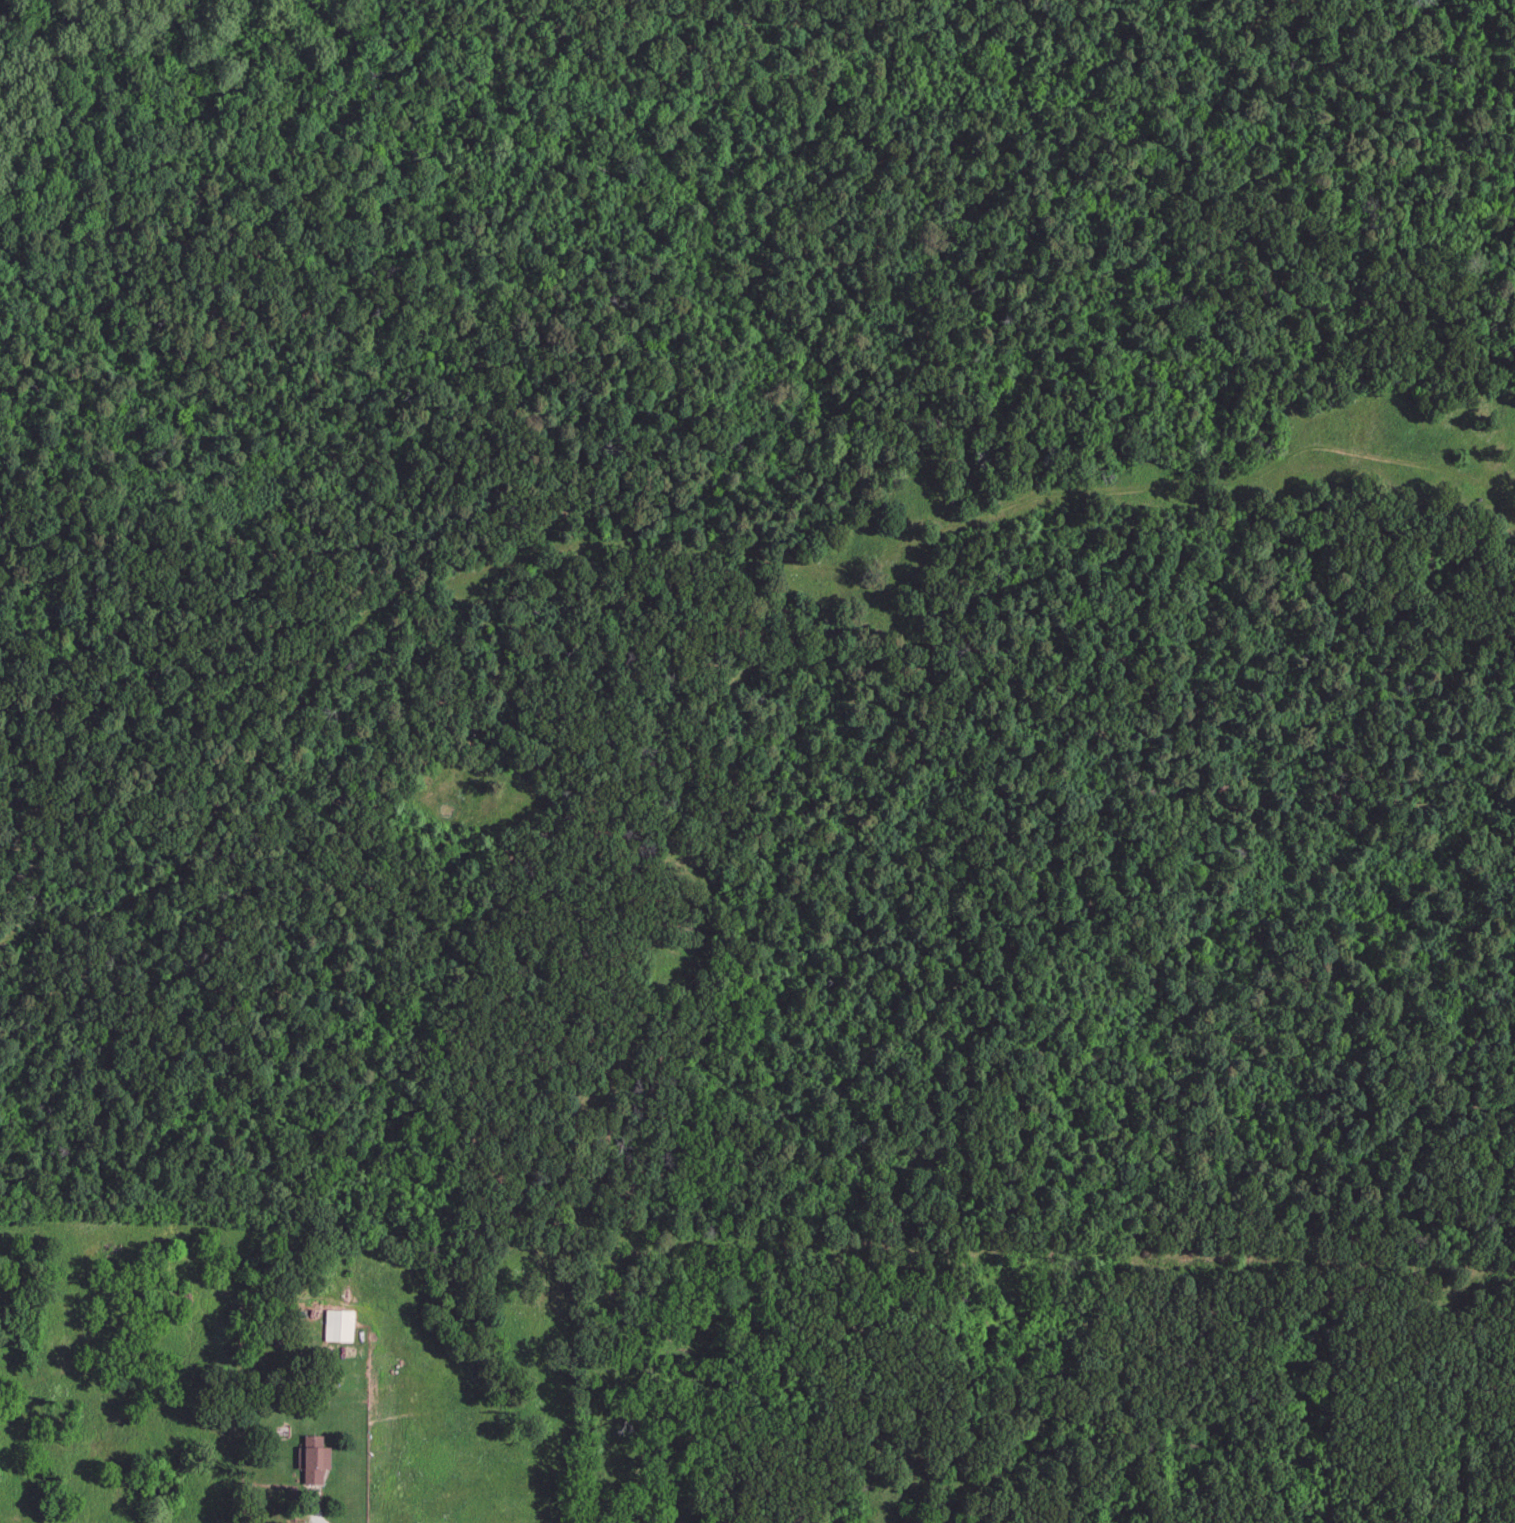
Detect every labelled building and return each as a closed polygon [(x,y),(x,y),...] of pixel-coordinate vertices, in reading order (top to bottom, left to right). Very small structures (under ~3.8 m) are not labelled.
[(352,1343),(352,1312),(323,1312),(323,1343),(352,1343)] [(328,1472),(328,1449),(321,1449),(321,1438),(300,1438),(300,1487),(320,1487),(320,1472),(328,1472)]
